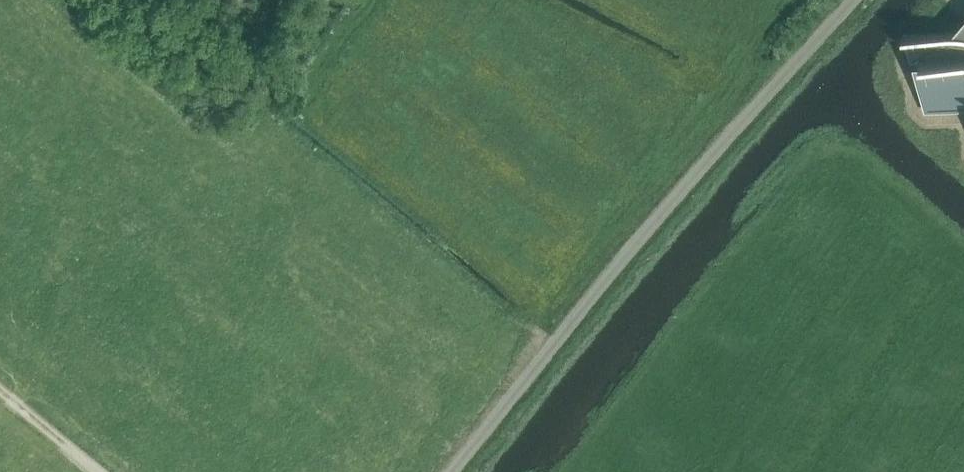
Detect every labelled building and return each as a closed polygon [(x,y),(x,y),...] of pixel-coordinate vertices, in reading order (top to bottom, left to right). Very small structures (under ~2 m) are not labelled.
[(963,107),(963,24),(958,32),(903,33),(903,36),(913,36),(914,58),(920,58),(920,61),(926,61),(928,109),(963,107)]
